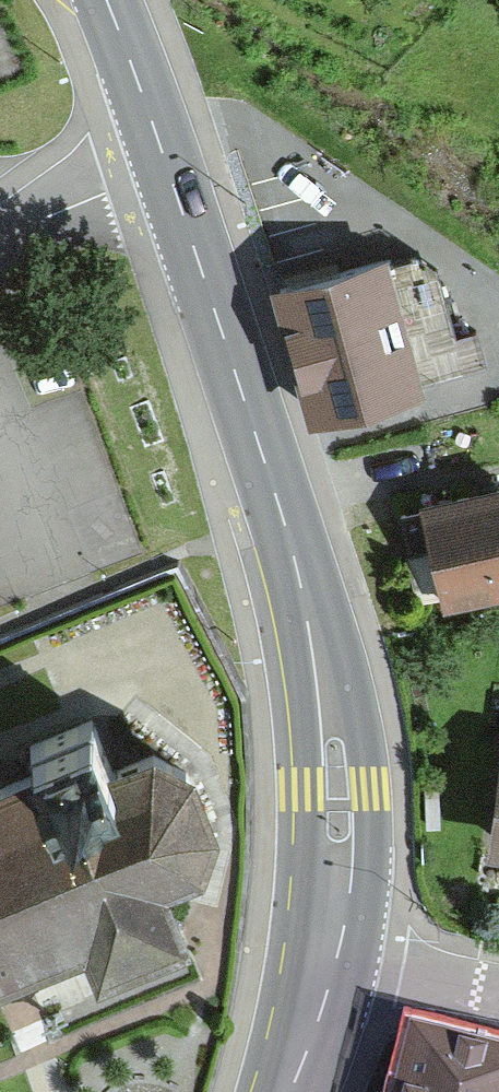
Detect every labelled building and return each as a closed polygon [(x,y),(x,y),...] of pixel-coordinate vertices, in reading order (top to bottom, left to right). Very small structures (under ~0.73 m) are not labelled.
[(402,258),(306,284),(344,420),(439,394),(402,258)] [(433,506),(456,598),(498,588),(498,490),(433,506)] [(0,820),(0,996),(110,954),(125,994),(206,963),(186,913),(224,898),(243,845),(220,786),(169,760),(130,775),(119,746),(41,776),(51,800),(0,820)] [(430,1062),(424,1091),(498,1091),(498,1078),(430,1062)]
